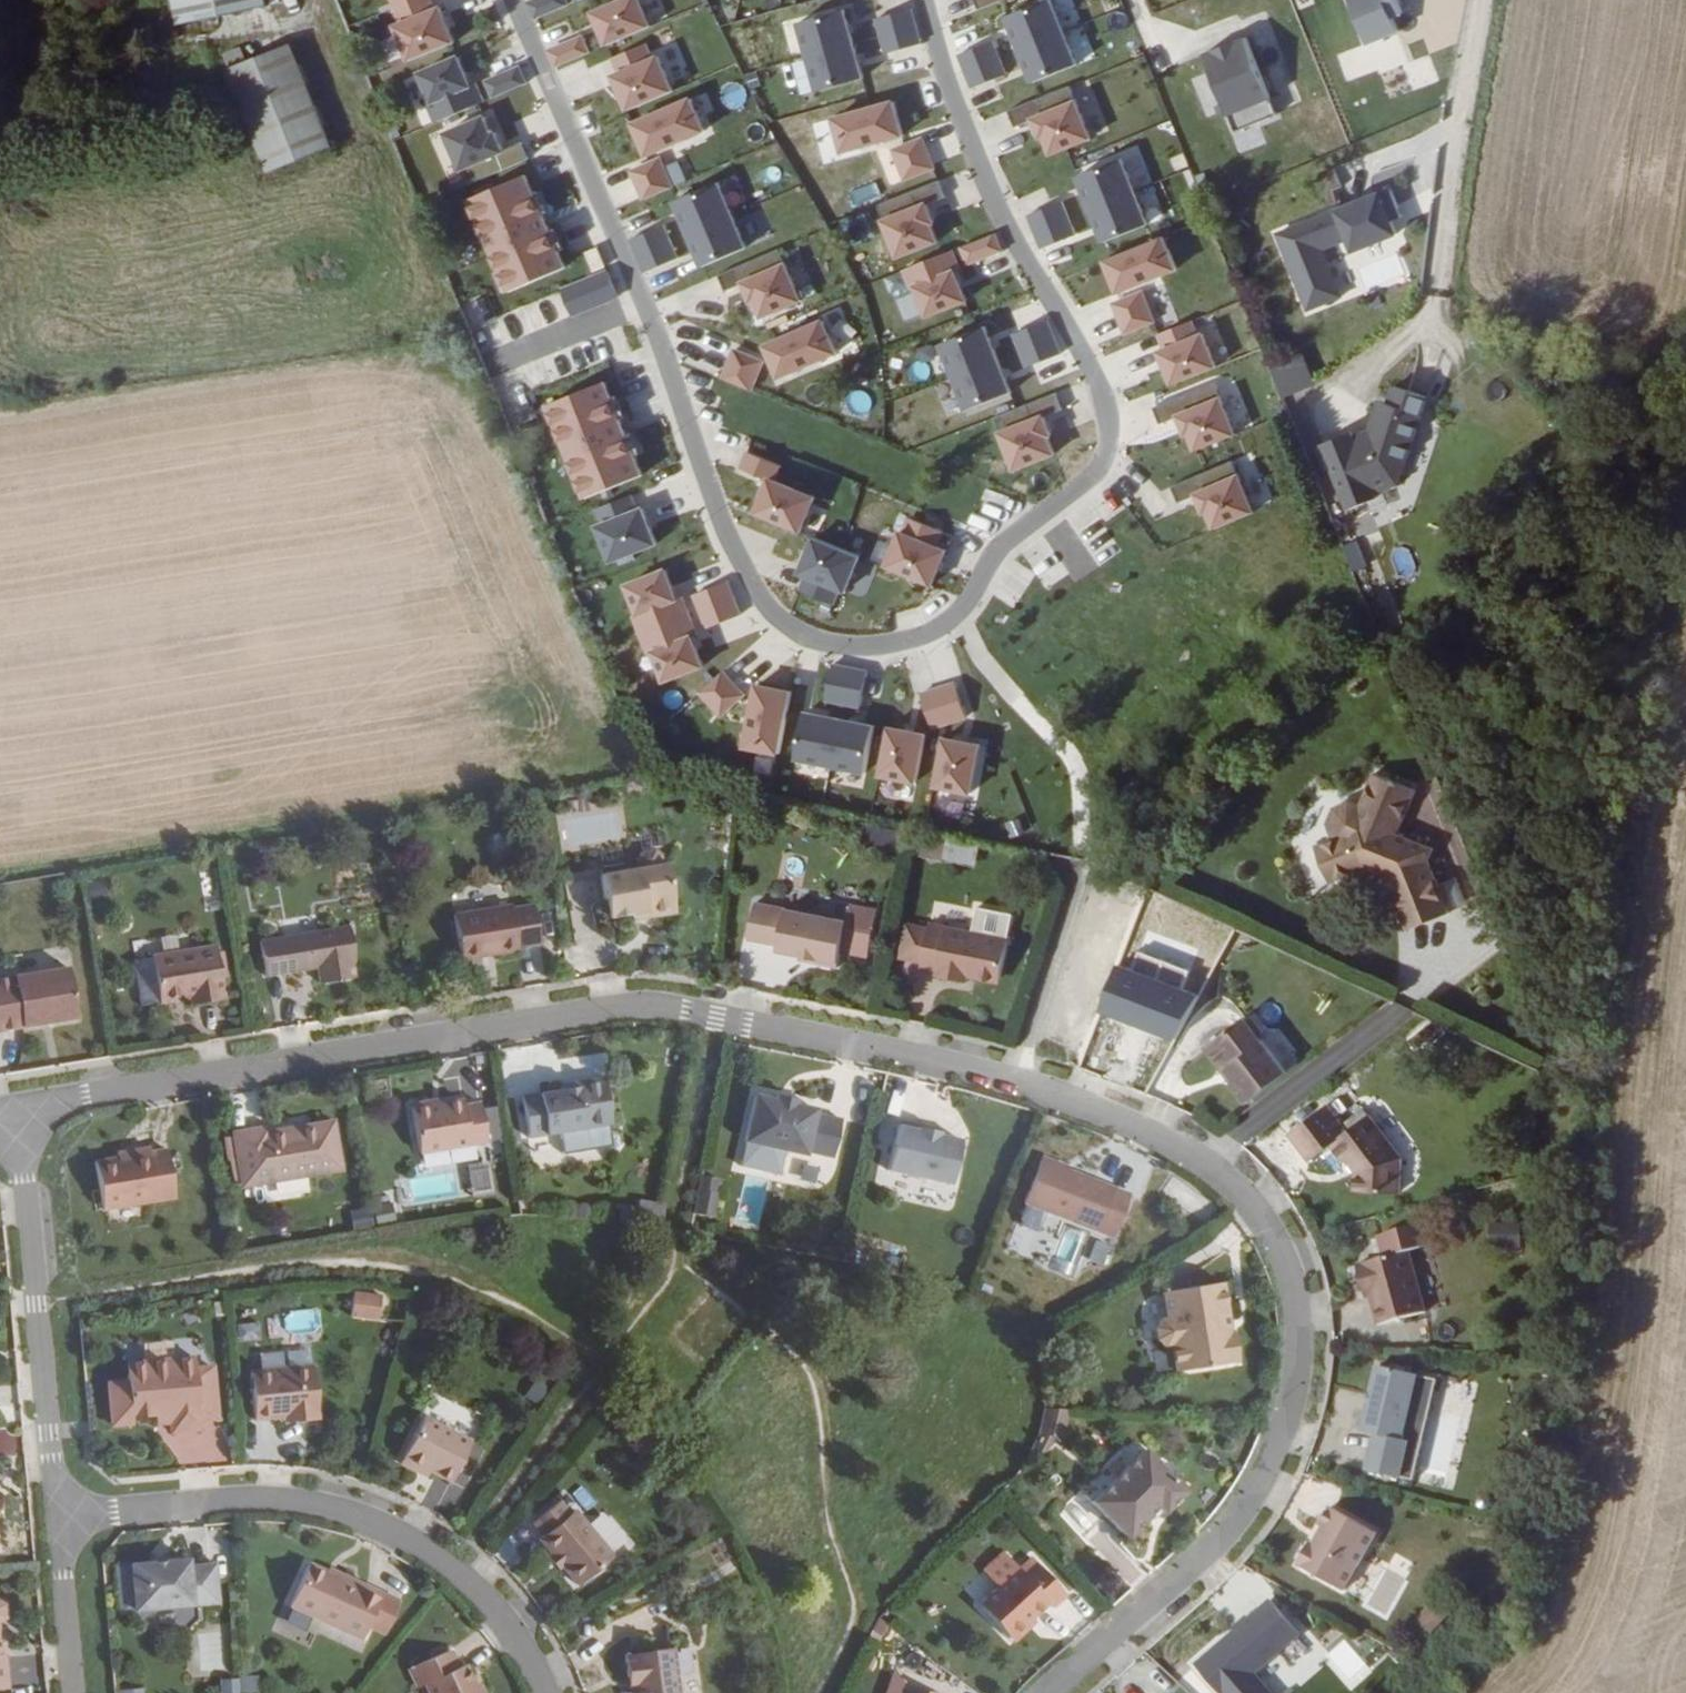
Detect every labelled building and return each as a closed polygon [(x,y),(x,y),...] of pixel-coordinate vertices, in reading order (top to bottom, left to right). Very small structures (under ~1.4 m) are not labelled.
[(178,24),(267,5),(266,0),(173,0),(178,24)] [(428,0),(409,0),(392,7),(398,22),(392,25),(406,60),(451,42),(438,7),(431,9),(428,0)] [(566,4),(564,0),(529,0),(526,1),(533,18),(566,4)] [(648,26),(637,0),(618,0),(591,11),(605,44),(648,26)] [(1020,47),(1064,30),(1052,0),(1043,0),(1007,15),(1020,47)] [(1369,41),(1399,28),(1394,17),(1404,12),(1399,0),(1351,0),(1369,41)] [(797,21),(806,55),(852,43),(842,8),(797,21)] [(914,25),(910,8),(876,17),(880,35),(914,25)] [(919,43),(914,25),(880,35),(885,52),(919,43)] [(1077,63),(1064,30),(1020,47),(1034,80),(1077,63)] [(554,66),(587,52),(580,35),(547,49),(554,66)] [(967,69),(1000,56),(993,39),(960,53),(967,69)] [(1206,57),(1237,132),(1277,115),(1247,40),(1206,57)] [(332,146),(291,43),(246,62),(230,68),(227,69),(269,172),(332,146)] [(649,58),(643,43),(610,57),(617,72),(611,75),(625,110),(670,90),(655,56),(649,58)] [(860,73),(852,43),(806,55),(815,85),(860,73)] [(223,50),(230,68),(246,62),(238,44),(223,50)] [(433,122),(482,101),(474,82),(468,84),(456,55),(417,72),(430,101),(425,103),(433,122)] [(1006,72),(1000,56),(967,69),(973,86),(1006,72)] [(524,82),(517,66),(485,80),(492,96),(524,82)] [(1092,141),(1069,84),(1008,109),(1014,126),(1033,118),(1040,136),(1044,135),(1053,157),(1092,141)] [(703,130),(689,98),(631,123),(645,155),(703,130)] [(901,134),(892,100),(831,117),(841,151),(901,134)] [(441,128),(466,184),(526,158),(519,141),(501,149),(493,131),(490,133),(480,111),(441,128)] [(932,167),(921,138),(892,149),(903,178),(932,167)] [(1090,208),(1134,190),(1121,157),(1077,175),(1090,208)] [(670,186),(658,158),(629,170),(641,199),(670,186)] [(524,174),(468,198),(508,291),(564,267),(524,174)] [(944,196),(937,180),(876,204),(898,261),(938,245),(929,223),(932,222),(925,204),(944,196)] [(730,214),(716,182),(673,200),(687,233),(730,214)] [(1147,223),(1134,190),(1090,208),(1103,241),(1147,223)] [(1393,194),(1279,238),(1310,315),(1343,302),(1325,254),(1351,244),(1356,255),(1397,239),(1393,228),(1404,223),(1393,194)] [(1036,230),(1069,216),(1063,200),(1030,213),(1036,230)] [(744,247),(730,214),(687,233),(701,266),(744,247)] [(1076,233),(1069,216),(1036,230),(1043,246),(1076,233)] [(636,255),(668,241),(661,225),(628,239),(636,255)] [(987,235),(960,246),(966,263),(994,252),(987,235)] [(1164,235),(1105,259),(1118,291),(1177,268),(1164,235)] [(675,257),(668,241),(636,255),(643,271),(675,257)] [(801,304),(777,248),(716,274),(723,291),(741,283),(749,301),(753,299),(762,321),(801,304)] [(958,269),(950,250),(902,269),(909,288),(914,286),(926,315),(964,300),(953,271),(958,269)] [(605,270),(597,251),(586,256),(594,275),(605,270)] [(618,300),(607,275),(563,293),(574,319),(618,300)] [(1125,331),(1154,320),(1143,291),(1114,302),(1125,331)] [(1198,335),(1192,319),(1159,333),(1165,348),(1160,350),(1173,383),(1217,366),(1203,333),(1198,335)] [(1018,350),(1051,337),(1045,320),(1012,333),(1018,350)] [(837,357),(823,325),(765,350),(779,382),(837,357)] [(952,376),(996,359),(983,325),(939,343),(952,376)] [(1058,353),(1051,337),(1018,350),(1024,367),(1058,353)] [(760,361),(731,349),(719,377),(748,389),(760,361)] [(1009,392),(996,359),(952,376),(965,409),(1009,392)] [(1236,433),(1213,377),(1152,401),(1158,418),(1177,411),(1184,429),(1188,427),(1197,449),(1236,433)] [(640,476),(603,382),(547,404),(584,498),(640,476)] [(1390,486),(1429,405),(1400,391),(1388,415),(1379,412),(1371,427),(1373,431),(1352,440),(1350,433),(1323,444),(1349,509),(1367,501),(1365,497),(1390,486)] [(1061,409),(1054,392),(993,416),(1015,473),(1055,458),(1046,436),(1049,434),(1042,416),(1061,409)] [(754,513),(799,532),(813,497),(772,480),(779,465),(746,451),(739,468),(768,480),(754,513)] [(1254,511),(1231,455),(1170,481),(1177,497),(1195,489),(1203,507),(1206,506),(1215,528),(1254,511)] [(628,495),(595,508),(601,523),(595,526),(609,561),(654,543),(640,508),(634,510),(628,495)] [(934,546),(940,531),(907,517),(901,533),(899,532),(884,567),(930,585),(944,550),(934,546)] [(858,556),(813,537),(798,572),(805,575),(798,590),(831,604),(837,588),(844,591),(858,556)] [(1341,547),(1351,572),(1366,566),(1356,541),(1341,547)] [(638,635),(687,615),(679,596),(674,598),(663,570),(624,585),(635,614),(631,615),(638,635)] [(698,611),(731,598),(725,581),(692,594),(698,611)] [(738,615),(731,598),(698,611),(705,628),(738,615)] [(695,635),(687,615),(638,635),(646,654),(650,652),(662,681),(701,665),(689,637),(695,635)] [(840,704),(847,669),(830,666),(823,701),(840,704)] [(865,673),(847,669),(840,704),(858,708),(865,673)] [(694,695),(718,719),(744,694),(720,670),(694,695)] [(954,683),(937,688),(947,722),(965,717),(954,683)] [(777,755),(789,693),(755,686),(743,748),(777,755)] [(944,723),(947,722),(937,688),(920,693),(930,727),(944,723)] [(828,767),(837,720),(802,714),(793,760),(828,767)] [(837,720),(828,767),(863,774),(872,727),(837,720)] [(923,736),(886,728),(877,776),(914,784),(923,736)] [(978,746),(941,739),(931,787),(968,794),(978,746)] [(1427,860),(1433,848),(1397,832),(1415,789),(1373,772),(1360,804),(1349,800),(1333,807),(1327,823),(1333,838),(1315,845),(1330,882),(1364,868),(1391,879),(1389,884),(1407,929),(1449,913),(1427,860)] [(599,875),(606,918),(632,914),(645,911),(651,917),(669,914),(673,908),(665,863),(660,864),(658,854),(652,849),(639,852),(635,858),(636,868),(599,875)] [(86,882),(89,901),(106,898),(103,879),(86,882)] [(754,902),(749,939),(778,944),(777,949),(800,954),(816,958),(816,963),(838,967),(848,921),(754,902)] [(451,915),(458,959),(515,950),(515,946),(538,943),(531,905),(508,909),(508,906),(451,915)] [(632,914),(633,920),(651,917),(645,911),(632,914)] [(937,970),(936,976),(967,982),(969,972),(976,973),(979,979),(992,982),(997,977),(1000,978),(1009,937),(929,922),(920,967),(937,970)] [(258,942),(263,975),(316,967),(319,983),(352,977),(350,961),(353,961),(348,927),(258,942)] [(188,1004),(222,999),(213,945),(150,956),(157,1003),(187,998),(188,1004)] [(800,954),(799,959),(816,963),(816,958),(800,954)] [(75,1017),(67,967),(0,978),(0,1030),(75,1017)] [(1193,995),(1118,967),(1100,1014),(1175,1042),(1193,995)] [(1287,1071),(1244,1016),(1205,1046),(1247,1102),(1287,1071)] [(520,1096),(526,1138),(610,1125),(602,1078),(575,1082),(575,1087),(557,1090),(520,1096)] [(556,1085),(557,1090),(575,1087),(575,1082),(556,1085)] [(752,1094),(742,1141),(804,1156),(805,1151),(832,1158),(841,1119),(814,1113),(815,1109),(794,1104),(795,1099),(775,1095),(773,1099),(752,1094)] [(485,1142),(478,1104),(462,1106),(461,1100),(440,1103),(428,1106),(423,1102),(414,1104),(410,1109),(417,1153),(485,1142)] [(1401,1157),(1368,1114),(1346,1131),(1326,1104),(1288,1133),(1309,1161),(1331,1144),(1345,1161),(1347,1160),(1355,1171),(1355,1191),(1399,1192),(1401,1157)] [(341,1170),(332,1120),(267,1131),(266,1126),(231,1132),(235,1156),(240,1184),(240,1187),(341,1170)] [(896,1120),(885,1171),(950,1186),(960,1140),(937,1135),(919,1130),(921,1125),(896,1120)] [(919,1130),(937,1135),(938,1129),(921,1125),(919,1130)] [(101,1210),(174,1197),(165,1149),(149,1152),(148,1147),(128,1150),(129,1155),(116,1158),(93,1162),(101,1210)] [(232,1185),(240,1184),(235,1156),(227,1157),(232,1185)] [(1129,1194),(1039,1159),(1022,1202),(1112,1238),(1129,1194)] [(472,1196),(494,1196),(492,1164),(471,1164),(472,1196)] [(722,1223),(760,1229),(767,1179),(729,1174),(722,1223)] [(711,1218),(715,1179),(694,1177),(690,1216),(711,1218)] [(1169,1180),(1162,1194),(1200,1215),(1208,1201),(1169,1180)] [(373,1230),(372,1211),(353,1212),(354,1231),(373,1230)] [(1104,1257),(1109,1246),(1092,1240),(1088,1251),(1104,1257)] [(1425,1311),(1407,1250),(1356,1264),(1362,1286),(1366,1284),(1370,1297),(1378,1324),(1425,1311)] [(1237,1361),(1232,1331),(1229,1332),(1221,1281),(1160,1292),(1164,1318),(1157,1319),(1153,1327),(1155,1339),(1162,1347),(1168,1346),(1173,1372),(1237,1361)] [(1370,1297),(1366,1284),(1362,1286),(1365,1299),(1370,1297)] [(376,1314),(379,1296),(359,1293),(356,1310),(376,1314)] [(106,1383),(109,1421),(132,1419),(153,1417),(153,1420),(168,1419),(168,1425),(169,1433),(199,1430),(199,1421),(195,1376),(212,1375),(211,1366),(194,1367),(193,1357),(124,1362),(126,1381),(106,1383)] [(249,1371),(253,1421),(282,1417),(293,1416),(294,1417),(294,1421),(317,1419),(312,1365),(249,1371)] [(1367,1470),(1400,1478),(1409,1441),(1403,1439),(1418,1375),(1378,1365),(1362,1431),(1375,1435),(1367,1470)] [(547,1390),(539,1384),(531,1396),(538,1401),(547,1390)] [(1042,1408),(1037,1434),(1053,1437),(1060,1438),(1067,1409),(1042,1408)] [(422,1417),(400,1460),(427,1474),(448,1484),(470,1441),(422,1417)] [(1037,1434),(1030,1448),(1044,1455),(1053,1437),(1037,1434)] [(1163,1513),(1184,1491),(1170,1477),(1171,1469),(1164,1463),(1156,1464),(1156,1463),(1142,1450),(1090,1502),(1126,1537),(1156,1506),(1163,1513)] [(1423,1450),(1418,1482),(1446,1486),(1451,1455),(1423,1450)] [(427,1474),(400,1460),(398,1465),(425,1479),(427,1474)] [(577,1586),(612,1555),(573,1509),(568,1513),(558,1500),(531,1522),(542,1535),(538,1539),(549,1553),(561,1567),(577,1586)] [(1344,1590),(1377,1532),(1330,1507),(1320,1524),(1322,1525),(1312,1543),(1310,1542),(1298,1564),(1344,1590)] [(561,1567),(549,1553),(546,1556),(557,1570),(561,1567)] [(129,1566),(133,1611),(217,1603),(214,1564),(187,1567),(187,1560),(129,1566)] [(1029,1619),(1048,1602),(1052,1607),(1065,1595),(1035,1561),(1022,1573),(1017,1568),(977,1604),(1008,1638),(1029,1619)] [(361,1641),(382,1593),(364,1585),(362,1590),(307,1563),(288,1607),(361,1641)] [(1382,1572),(1374,1601),(1392,1606),(1400,1577),(1382,1572)] [(1299,1633),(1270,1599),(1248,1619),(1246,1616),(1232,1628),(1234,1630),(1195,1665),(1220,1692),(1271,1692),(1254,1673),(1299,1633)] [(880,1637),(888,1626),(877,1617),(870,1629),(880,1637)] [(1012,1643),(1033,1623),(1029,1619),(1008,1638),(1012,1643)] [(1333,1626),(1321,1638),(1335,1652),(1347,1640),(1333,1626)] [(227,1633),(200,1634),(200,1659),(228,1658),(227,1633)] [(632,1692),(678,1692),(672,1648),(623,1655),(626,1678),(630,1678),(632,1688),(632,1692)] [(474,1687),(464,1665),(456,1668),(449,1650),(406,1669),(414,1688),(423,1685),(427,1692),(477,1692),(474,1687)] [(222,1678),(222,1692),(241,1692),(241,1677),(222,1678)] [(945,1691),(908,1678),(906,1684),(930,1692),(945,1692),(945,1691)] [(479,1684),(474,1687),(477,1692),(483,1692),(479,1684)] [(906,1684),(905,1684),(901,1692),(930,1692),(906,1684)]
